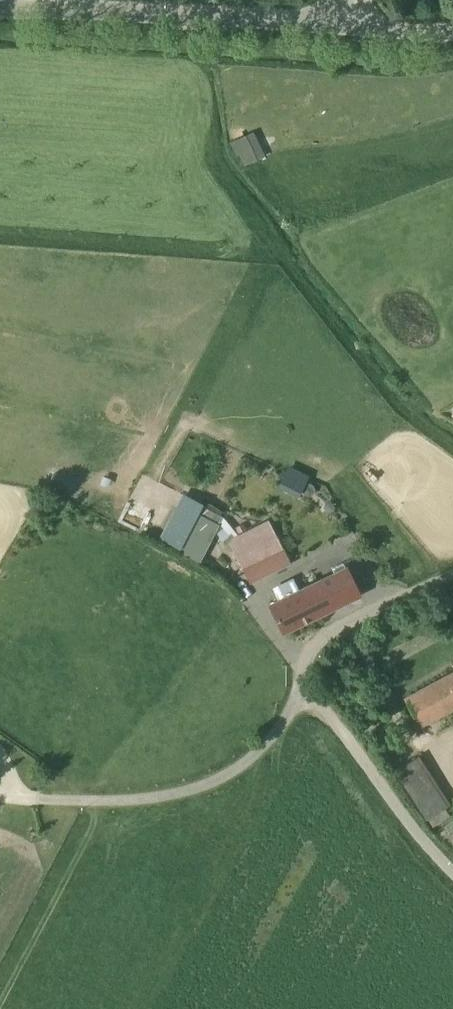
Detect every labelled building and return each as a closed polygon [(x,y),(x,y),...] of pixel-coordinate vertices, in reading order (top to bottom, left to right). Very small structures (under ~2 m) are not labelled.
[(241,164),(264,155),(253,129),(231,138),(241,164)] [(277,482),(298,491),(306,472),(285,463),(277,482)] [(164,539),(181,548),(203,505),(186,496),(164,539)] [(290,562),(270,523),(230,542),(249,583),(290,562)] [(319,581),(332,609),(361,595),(347,568),(319,581)] [(332,609),(319,581),(270,605),(283,633),(332,609)] [(420,725),(452,708),(452,674),(405,700),(420,725)] [(424,753),(399,763),(422,818),(446,807),(424,753)]
